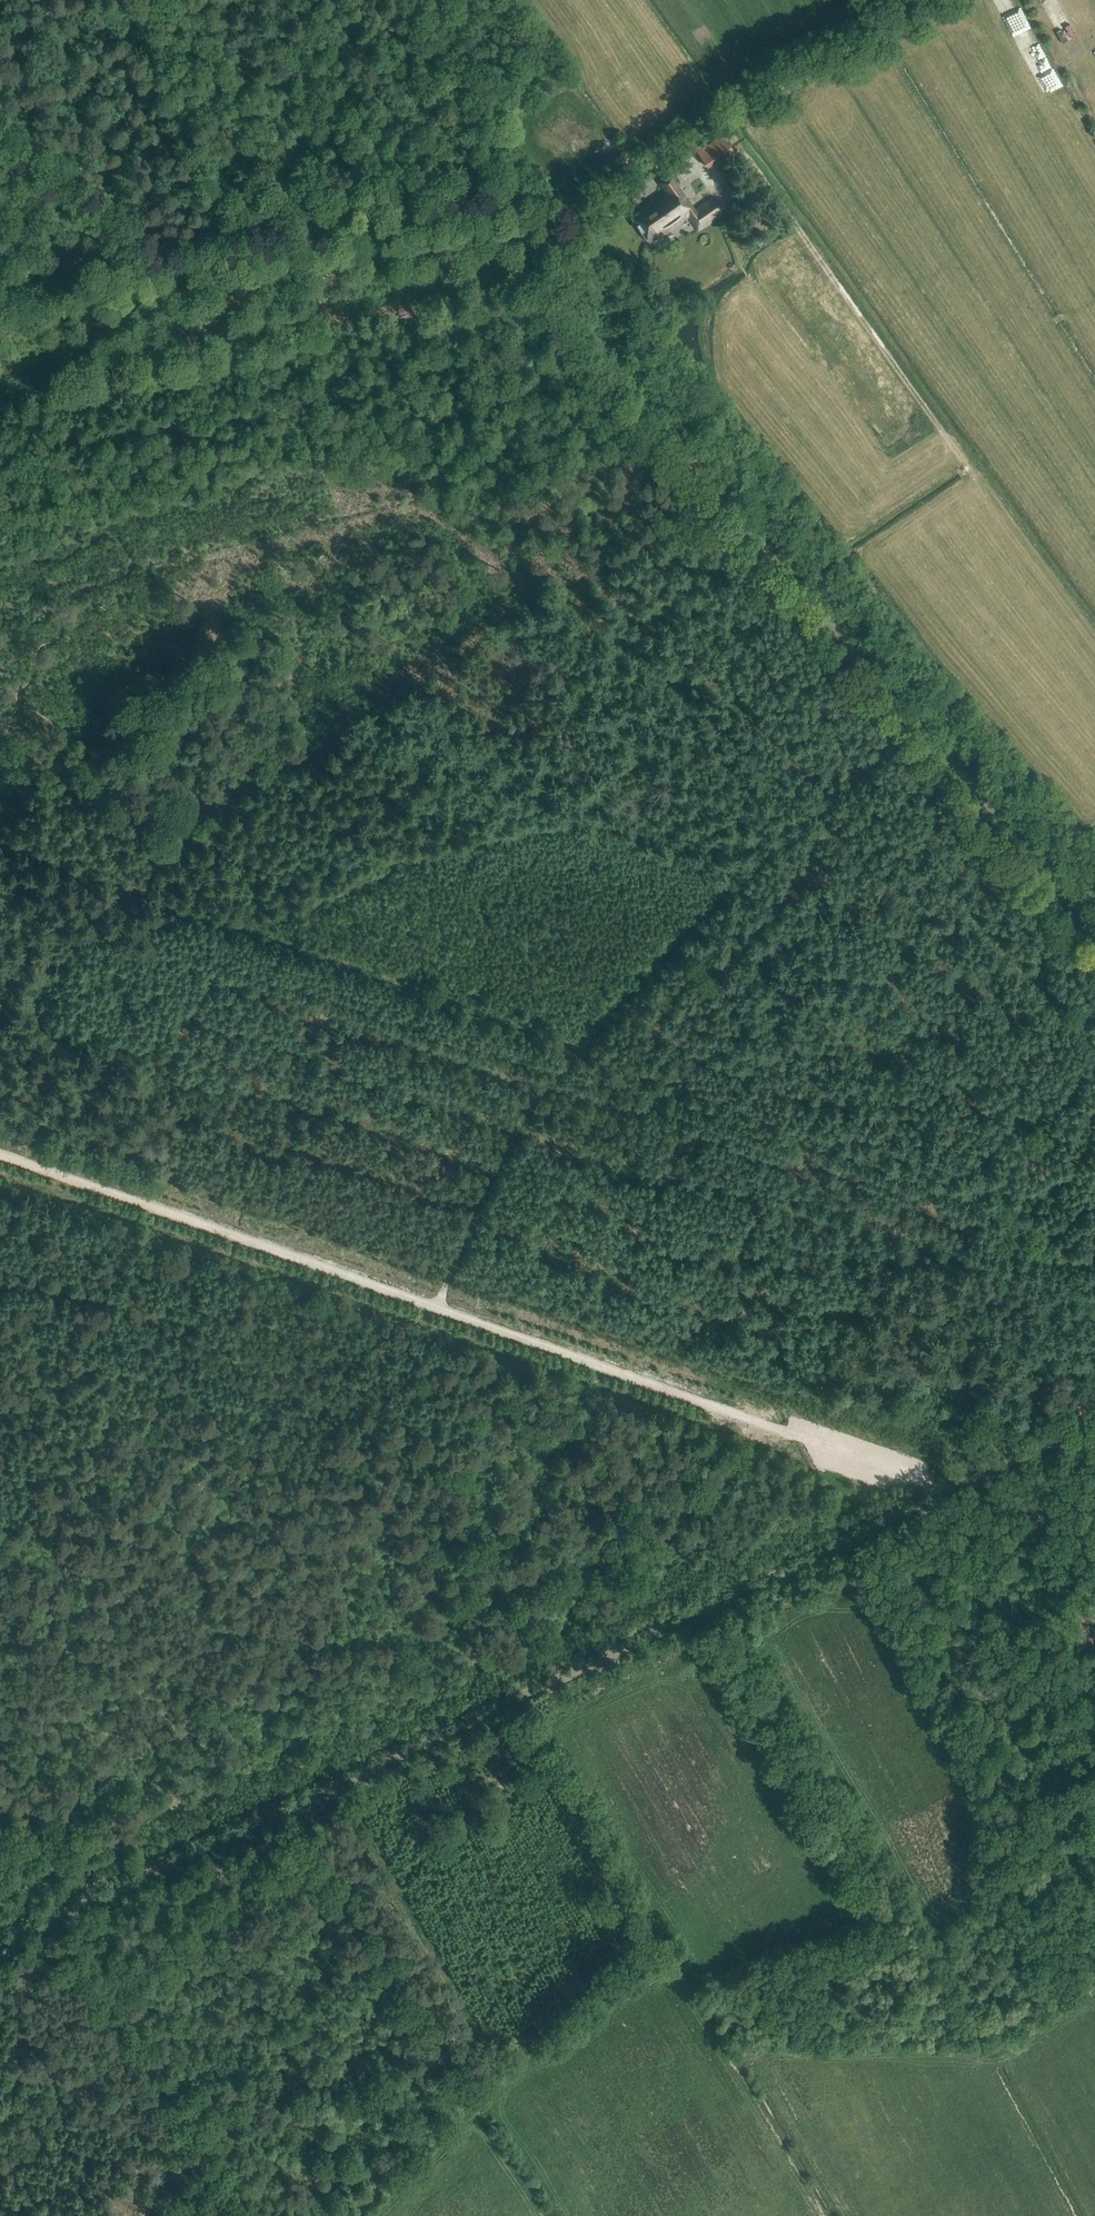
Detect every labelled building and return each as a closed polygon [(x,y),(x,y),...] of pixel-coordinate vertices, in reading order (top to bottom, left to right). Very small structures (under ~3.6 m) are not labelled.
[(1043,94),(1061,86),(1054,70),(1048,72),(1045,65),(1033,71),(1043,94)] [(708,168),(733,150),(723,135),(697,152),(708,168)] [(695,212),(677,186),(678,186),(671,176),(659,184),(665,192),(649,203),(649,204),(639,211),(640,213),(631,220),(649,245),(688,218),(698,232),(723,215),(712,200),(695,212)]
